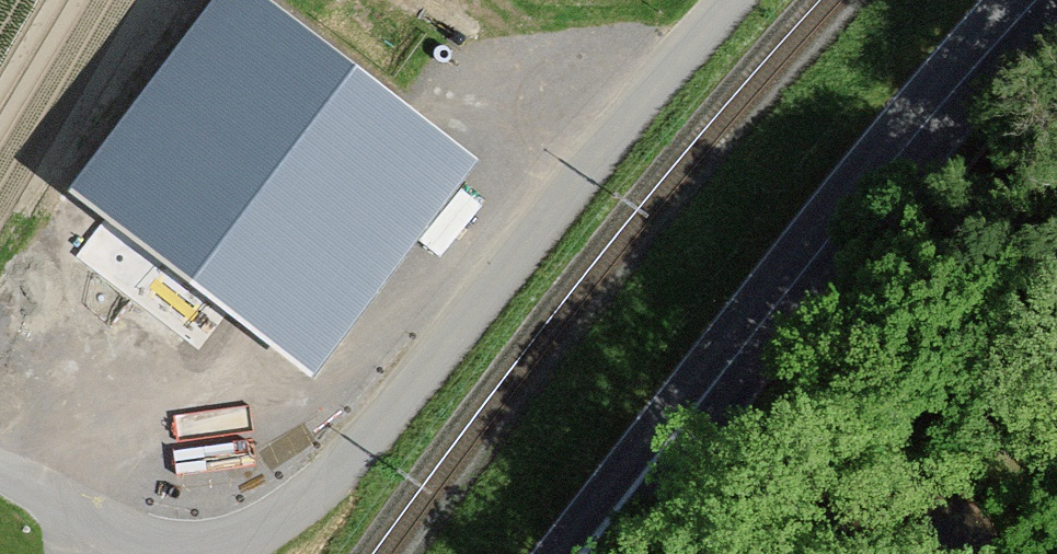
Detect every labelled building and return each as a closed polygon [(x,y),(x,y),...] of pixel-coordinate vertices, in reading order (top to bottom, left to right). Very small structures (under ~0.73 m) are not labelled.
[(263,0),(214,0),(71,192),(316,375),(478,159),(263,0)]
